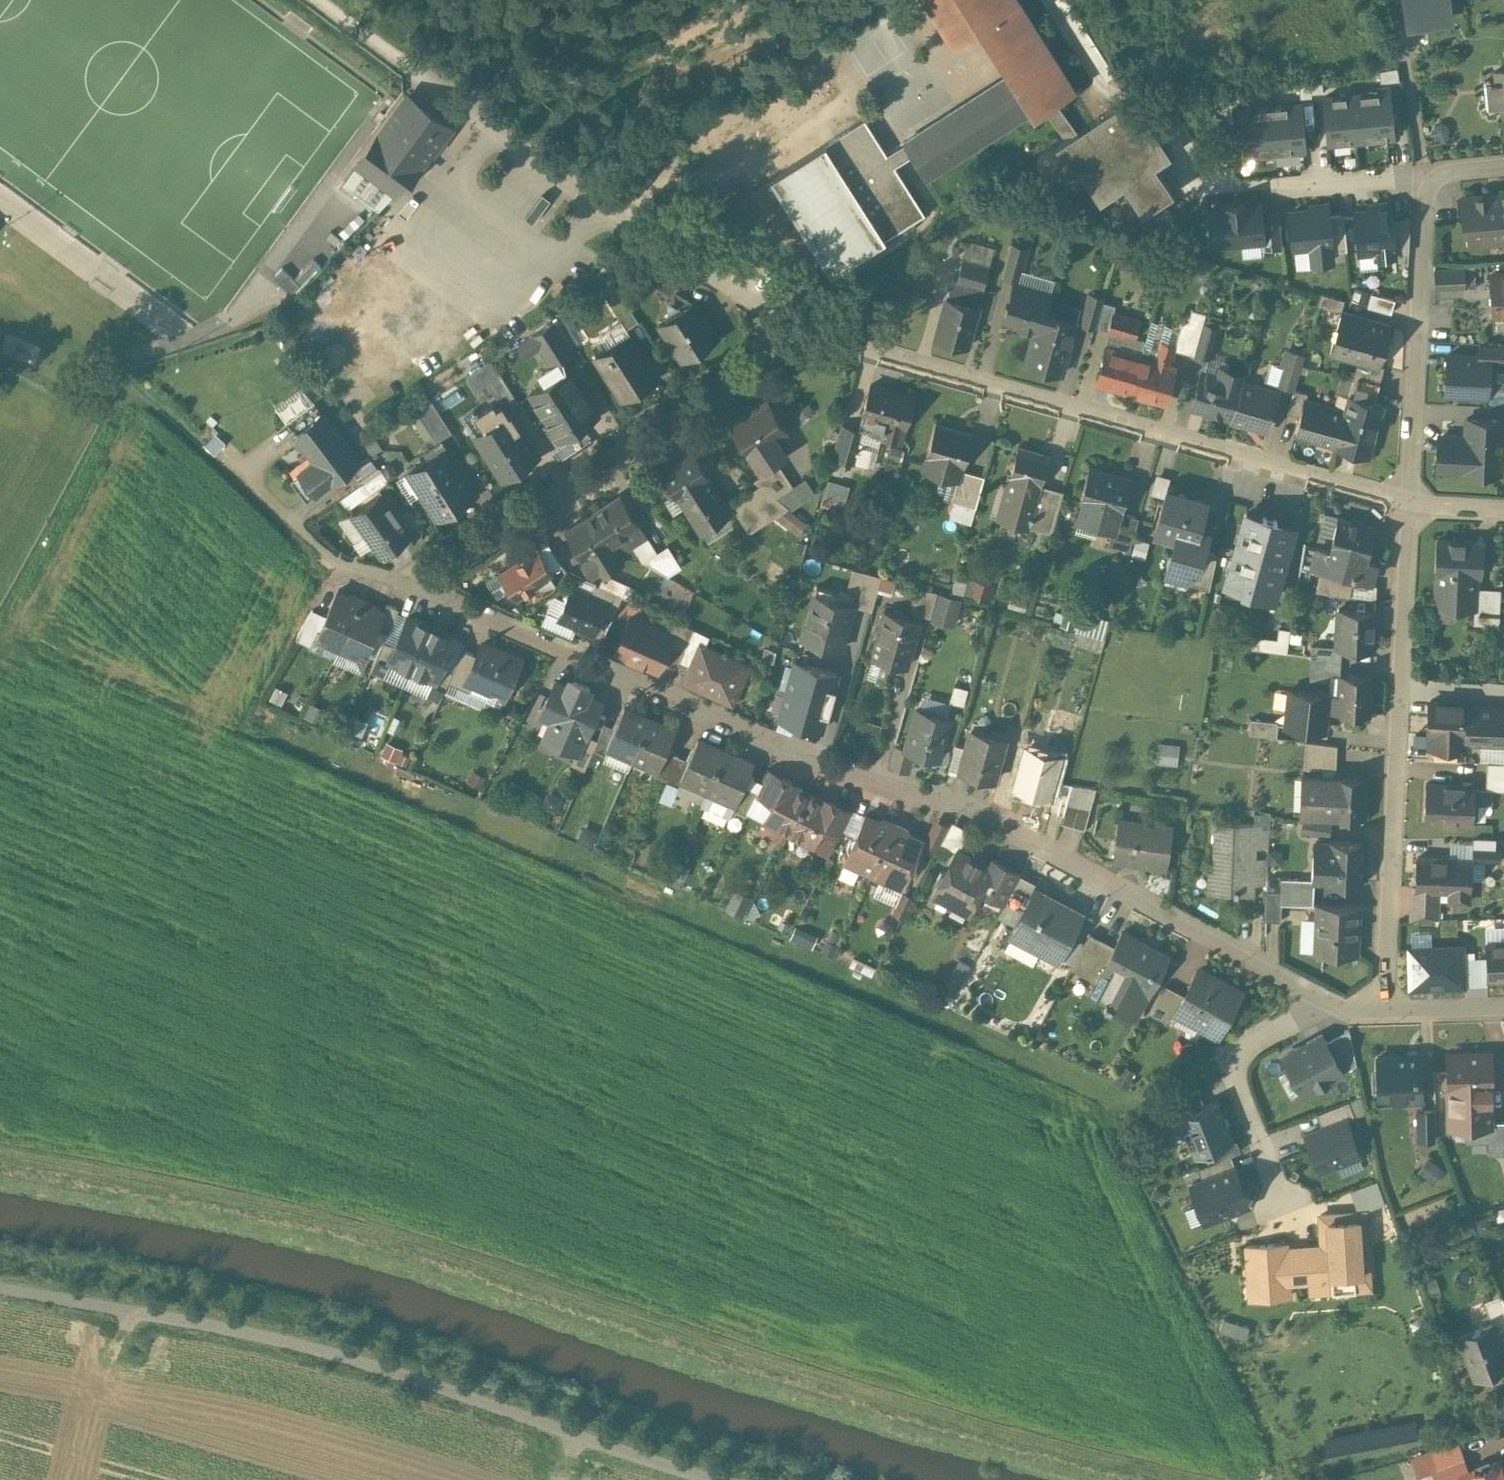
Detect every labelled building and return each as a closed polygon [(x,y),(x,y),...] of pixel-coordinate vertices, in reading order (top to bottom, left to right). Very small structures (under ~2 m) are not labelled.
[(903,142),(904,143),(887,153),(894,165),(911,155),(925,177),(1032,109),(1035,112),(1043,107),(1065,138),(1037,157),(1057,187),(1081,171),(1100,199),(1124,183),(1143,211),(1172,192),(1154,164),(1170,153),(1147,120),(1135,128),(1119,102),(1077,131),(1054,100),(1072,88),(1016,0),(929,0),(956,42),(980,26),(1010,74),(903,142)] [(1407,18),(1423,15),(1425,22),(1446,19),(1445,12),(1450,11),(1449,0),(1404,0),(1407,18)] [(1495,71),(1496,81),(1491,81),(1491,84),(1488,84),(1490,107),(1498,107),(1503,106),(1503,97),(1503,96),(1503,70),(1495,71)] [(1490,80),(1484,80),(1486,108),(1488,110),(1491,111),(1494,111),(1496,109),(1498,107),(1490,107),(1488,84),(1491,84),(1491,81),(1490,80)] [(1388,134),(1383,87),(1353,90),(1358,137),(1388,134)] [(1358,137),(1353,90),(1322,93),(1327,141),(1358,137)] [(408,94),(357,161),(396,190),(405,177),(407,178),(417,164),(419,165),(432,148),(434,149),(451,126),(408,94)] [(1271,99),(1276,150),(1306,147),(1301,96),(1271,99)] [(1239,102),(1245,153),(1276,150),(1271,99),(1239,102)] [(864,118),(771,177),(830,272),(925,213),(894,165),(887,153),(864,118)] [(550,197),(542,192),(525,215),(533,220),(550,197)] [(1461,198),(1464,229),(1478,228),(1479,241),(1503,239),(1503,194),(1461,198)] [(1258,195),(1208,200),(1212,242),(1264,237),(1265,247),(1281,246),(1277,204),(1259,206),(1258,195)] [(1392,201),(1353,204),(1358,251),(1374,250),(1374,255),(1397,253),(1392,201)] [(1327,203),(1300,205),(1302,238),(1330,236),(1327,203)] [(1011,244),(1002,275),(1019,279),(1028,249),(1011,244)] [(314,256),(294,277),(302,285),(303,285),(322,265),(314,256)] [(989,266),(963,259),(957,280),(957,281),(983,288),(989,266)] [(682,280),(655,263),(645,278),(672,295),(682,280)] [(294,277),(282,265),(274,274),(294,293),(302,285),(294,277)] [(1493,275),(1494,314),(1503,314),(1503,275),(1493,275)] [(983,288),(957,281),(957,280),(952,278),(947,298),(978,307),(983,288)] [(1050,294),(1014,284),(1005,317),(1021,322),(1019,326),(1034,331),(1040,311),(1045,312),(1050,294)] [(1395,299),(1371,292),(1367,306),(1391,313),(1395,299)] [(1345,300),(1320,293),(1317,305),(1341,311),(1345,300)] [(1103,298),(1088,294),(1080,322),(1095,326),(1102,301),(1103,298)] [(947,298),(946,298),(935,338),(968,347),(979,307),(978,307),(947,298)] [(638,320),(624,299),(612,306),(626,328),(638,320)] [(694,301),(664,320),(673,333),(668,337),(683,360),(718,338),(694,301)] [(1115,304),(1102,301),(1095,326),(1108,330),(1115,304)] [(1140,320),(1113,313),(1116,305),(1115,304),(1108,330),(1135,338),(1140,320)] [(1045,312),(1040,311),(1034,331),(1025,363),(1062,373),(1077,321),(1045,312)] [(1341,311),(1329,351),(1359,359),(1379,365),(1379,364),(1390,325),(1341,311)] [(572,350),(553,320),(519,342),(526,354),(540,345),(552,363),(572,350)] [(1204,325),(1196,354),(1210,358),(1218,329),(1204,325)] [(630,332),(598,354),(597,353),(595,354),(623,398),(658,376),(630,332)] [(1175,346),(1159,341),(1156,351),(1143,347),(1141,356),(1170,365),(1175,346)] [(1479,344),(1478,355),(1489,356),(1488,363),(1503,364),(1503,345),(1479,344)] [(1141,356),(1107,346),(1097,382),(1130,392),(1141,356)] [(1303,354),(1288,350),(1278,384),(1293,388),(1303,354)] [(1478,355),(1447,354),(1445,393),(1487,395),(1487,393),(1492,388),(1493,377),(1488,371),(1488,363),(1489,356),(1478,355)] [(1170,365),(1141,356),(1130,392),(1164,401),(1174,366),(1170,365)] [(1379,365),(1359,359),(1349,394),(1374,401),(1384,365),(1379,364),(1379,365)] [(301,365),(294,371),(302,382),(310,376),(301,365)] [(478,387),(488,381),(480,365),(470,371),(478,387)] [(568,367),(531,391),(561,438),(598,414),(568,367)] [(1221,367),(1218,376),(1203,371),(1193,407),(1230,418),(1231,418),(1242,381),(1244,374),(1221,367)] [(519,400),(502,373),(488,382),(506,409),(519,400)] [(1242,381),(1231,418),(1230,418),(1230,419),(1268,430),(1279,392),(1242,381)] [(914,397),(871,384),(862,414),(884,421),(880,436),(881,437),(900,442),(905,426),(906,426),(914,397)] [(285,414),(312,398),(306,386),(278,403),(285,414)] [(1307,392),(1293,388),(1287,411),(1300,415),(1304,400),(1305,400),(1307,392)] [(1349,394),(1344,411),(1335,443),(1334,446),(1368,455),(1382,403),(1374,401),(1349,394)] [(323,408),(315,398),(287,419),(295,430),(323,408)] [(1305,400),(1304,400),(1300,415),(1295,432),(1335,443),(1344,411),(1305,400)] [(767,401),(731,423),(751,453),(761,469),(786,454),(776,437),(786,431),(767,401)] [(452,430),(436,404),(421,414),(437,439),(452,430)] [(323,408),(295,430),(319,461),(293,480),(307,497),(331,479),(354,461),(350,455),(355,451),(323,408)] [(510,413),(495,422),(497,427),(483,436),(493,452),(490,454),(503,475),(537,454),(510,413)] [(884,421),(862,414),(858,429),(865,431),(862,441),(879,446),(881,437),(880,436),(884,421)] [(1502,419),(1466,418),(1465,436),(1464,469),(1464,470),(1500,471),(1502,419)] [(972,434),(936,424),(927,456),(928,456),(963,466),(972,434)] [(858,429),(842,425),(833,455),(856,462),(856,461),(862,441),(865,431),(858,429)] [(224,443),(215,435),(206,444),(215,452),(224,443)] [(1456,436),(1438,435),(1437,468),(1464,469),(1465,436),(1464,438),(1456,437),(1456,436)] [(879,446),(862,441),(856,461),(868,465),(873,466),(879,446)] [(447,444),(407,469),(437,516),(478,491),(447,444)] [(1049,455),(1018,447),(1010,475),(1041,484),(1049,455)] [(710,476),(692,448),(660,467),(670,483),(666,487),(671,495),(677,493),(679,496),(680,496),(685,504),(701,530),(730,511),(709,477),(710,476)] [(963,466),(928,456),(924,469),(958,479),(961,469),(963,469),(963,466)] [(779,463),(753,479),(760,484),(776,496),(789,507),(789,506),(777,496),(794,485),(779,463)] [(381,466),(363,480),(370,490),(389,477),(381,466)] [(1130,478),(1089,467),(1080,500),(1084,501),(1121,511),(1130,478)] [(963,469),(961,469),(958,479),(952,500),(975,506),(984,475),(963,469)] [(1041,484),(1010,475),(1005,495),(1009,496),(1003,518),(1029,526),(1041,484)] [(826,498),(847,503),(852,482),(830,477),(826,498)] [(776,496),(760,484),(731,502),(749,532),(789,507),(776,496)] [(1063,490),(1041,484),(1029,526),(1052,532),(1063,490)] [(412,532),(382,489),(352,510),(382,553),(412,532)] [(1178,527),(1175,537),(1194,543),(1198,530),(1207,500),(1167,489),(1158,521),(1178,527)] [(677,493),(671,495),(665,499),(673,512),(685,504),(680,496),(679,496),(677,493)] [(621,494),(594,511),(620,550),(646,534),(640,524),(640,523),(621,494)] [(1121,511),(1084,501),(1079,518),(1113,528),(1116,529),(1121,511)] [(594,511),(567,528),(592,567),(592,569),(621,551),(620,550),(594,511)] [(1139,516),(1121,511),(1116,529),(1113,528),(1108,543),(1130,549),(1139,516)] [(1247,511),(1226,584),(1272,598),(1293,524),(1247,511)] [(1374,526),(1338,516),(1330,546),(1329,549),(1366,559),(1366,557),(1374,526)] [(1178,527),(1158,521),(1155,531),(1175,537),(1178,527)] [(1194,543),(1175,537),(1166,568),(1192,576),(1196,577),(1204,549),(1208,533),(1198,530),(1194,543)] [(1482,541),(1438,538),(1436,573),(1475,574),(1480,575),(1482,541)] [(562,563),(548,540),(538,546),(553,569),(562,563)] [(1317,544),(1305,540),(1301,564),(1314,567),(1314,568),(1321,570),(1321,569),(1322,570),(1323,566),(1370,578),(1375,559),(1366,557),(1366,559),(1329,549),(1330,546),(1318,543),(1317,544)] [(668,543),(643,559),(668,574),(682,565),(668,543)] [(538,546),(500,571),(516,596),(529,588),(534,597),(541,593),(536,584),(537,583),(546,577),(545,574),(549,572),(553,569),(538,546)] [(1217,552),(1204,549),(1196,577),(1192,576),(1191,583),(1209,587),(1217,552)] [(787,570),(774,562),(765,574),(778,583),(787,570)] [(464,566),(464,586),(487,586),(487,565),(464,566)] [(1370,578),(1323,566),(1322,570),(1321,569),(1321,570),(1316,589),(1376,598),(1377,584),(1369,582),(1370,578)] [(838,599),(815,592),(802,637),(840,648),(853,605),(857,606),(866,571),(852,567),(845,593),(841,592),(838,599)] [(628,582),(604,571),(599,583),(622,594),(628,582)] [(881,575),(866,571),(857,606),(871,610),(881,575)] [(549,572),(545,574),(546,577),(537,583),(543,592),(552,586),(555,582),(549,572)] [(1475,574),(1437,573),(1436,604),(1474,606),(1475,574)] [(970,575),(967,590),(988,596),(992,581),(970,575)] [(599,583),(595,582),(590,594),(606,601),(602,611),(613,616),(622,594),(599,583)] [(841,592),(817,585),(815,592),(838,599),(841,592)] [(590,594),(572,586),(570,591),(564,593),(567,599),(559,615),(577,623),(576,625),(592,632),(602,611),(606,601),(590,594)] [(937,591),(918,586),(911,611),(930,616),(937,591)] [(361,599),(338,589),(319,631),(324,633),(327,639),(341,645),(361,599)] [(1500,591),(1480,590),(1478,623),(1499,624),(1500,591)] [(383,608),(361,599),(341,645),(355,652),(361,649),(366,651),(377,626),(384,609),(383,608)] [(399,607),(387,601),(383,608),(384,609),(377,626),(388,631),(399,607)] [(1375,610),(1339,608),(1337,646),(1337,647),(1342,647),(1373,649),(1375,610)] [(919,620),(885,610),(872,655),(906,665),(919,620)] [(1073,641),(1104,648),(1110,616),(1079,610),(1073,641)] [(395,644),(389,658),(391,659),(412,668),(432,625),(408,614),(395,644)] [(631,615),(616,650),(658,668),(669,642),(673,634),(669,632),(631,615)] [(694,627),(675,618),(669,632),(673,634),(669,642),(684,648),(679,660),(680,660),(694,627)] [(455,635),(432,625),(412,668),(433,678),(436,679),(442,665),(455,635)] [(1277,637),(1253,634),(1251,646),(1287,651),(1290,628),(1279,626),(1277,637)] [(710,634),(694,627),(680,660),(691,665),(701,642),(705,644),(710,634)] [(395,644),(384,639),(371,668),(384,674),(391,659),(389,658),(395,644)] [(705,644),(701,642),(691,665),(684,680),(732,701),(749,664),(705,644)] [(501,652),(481,643),(477,653),(466,679),(473,682),(490,690),(487,697),(489,701),(496,704),(501,703),(504,696),(505,696),(521,660),(519,655),(506,649),(501,652)] [(1337,646),(1311,644),(1311,655),(1341,659),(1342,647),(1337,647),(1337,646)] [(477,653),(463,647),(453,670),(448,680),(469,689),(473,682),(466,679),(477,653)] [(1341,659),(1311,655),(1309,679),(1325,680),(1325,669),(1341,669),(1341,659)] [(825,670),(797,661),(781,717),(808,725),(825,670)] [(442,665),(436,679),(433,678),(426,693),(439,699),(448,680),(453,670),(442,665)] [(1371,675),(1339,674),(1338,694),(1329,693),(1327,709),(1369,711),(1371,675)] [(601,700),(556,680),(540,714),(554,720),(554,721),(557,722),(552,734),(578,746),(581,747),(587,734),(601,700)] [(1329,693),(1289,689),(1285,724),(1325,729),(1327,709),(1329,693)] [(1443,701),(1431,700),(1432,699),(1430,699),(1428,733),(1429,733),(1429,745),(1465,747),(1466,739),(1465,739),(1465,735),(1466,735),(1468,705),(1468,701),(1443,700),(1443,701)] [(1468,705),(1466,735),(1465,735),(1465,739),(1466,739),(1503,741),(1503,707),(1468,705)] [(616,726),(607,746),(609,746),(633,757),(650,718),(624,707),(616,726)] [(950,717),(917,707),(906,748),(938,757),(950,717)] [(352,712),(343,737),(361,744),(370,719),(352,712)] [(878,736),(882,721),(860,716),(856,731),(878,736)] [(1276,719),(1250,716),(1249,731),(1276,735),(1278,722),(1276,719)] [(676,729),(650,718),(633,757),(658,767),(659,768),(667,749),(676,729)] [(597,738),(593,748),(606,753),(609,746),(607,746),(616,726),(605,722),(597,738)] [(1005,737),(971,727),(959,769),(994,779),(1005,737)] [(597,738),(587,734),(581,747),(578,746),(571,762),(584,768),(593,748),(597,738)] [(724,750),(698,739),(689,758),(681,777),(682,778),(707,789),(724,750)] [(1179,761),(1181,741),(1161,739),(1158,758),(1179,761)] [(1337,743),(1305,739),(1304,766),(1336,768),(1337,743)] [(409,764),(414,751),(386,740),(381,753),(409,764)] [(1060,751),(1027,744),(1015,784),(1049,791),(1060,751)] [(667,749),(659,768),(658,767),(655,775),(667,780),(678,754),(667,749)] [(724,750),(707,789),(736,801),(737,802),(745,783),(750,772),(754,763),(724,750)] [(678,754),(667,780),(679,785),(682,778),(681,777),(689,758),(678,754)] [(1487,761),(1486,787),(1503,788),(1503,762),(1487,761)] [(800,784),(769,769),(762,782),(759,789),(757,793),(773,802),(764,819),(789,832),(809,792),(799,787),(800,784)] [(762,782),(754,779),(751,772),(750,772),(745,783),(759,789),(762,782)] [(1334,776),(1303,774),(1301,811),(1332,812),(1334,776)] [(1367,776),(1334,775),(1332,812),(1332,813),(1365,815),(1367,776)] [(1061,782),(1058,784),(1051,810),(1064,814),(1068,800),(1072,783),(1062,780),(1061,782)] [(1474,784),(1426,782),(1424,818),(1472,821),(1474,784)] [(745,783),(737,802),(736,801),(732,808),(733,809),(746,814),(757,793),(759,789),(745,783)] [(1095,786),(1072,783),(1068,800),(1090,806),(1096,786),(1095,786)] [(736,801),(707,789),(700,805),(701,806),(701,804),(730,817),(733,809),(732,808),(736,801)] [(809,792),(789,832),(813,844),(822,826),(839,835),(852,811),(821,795),(819,797),(809,792)] [(1090,806),(1068,800),(1064,814),(1061,822),(1084,828),(1090,806)] [(866,814),(856,836),(850,838),(848,844),(850,849),(847,857),(858,862),(860,867),(871,872),(894,822),(885,818),(879,820),(866,814)] [(1171,826),(1120,818),(1114,859),(1165,866),(1171,826)] [(1255,823),(1215,821),(1212,891),(1252,893),(1255,823)] [(894,822),(871,872),(886,879),(891,876),(903,881),(906,874),(911,872),(914,866),(912,861),(922,839),(908,832),(906,827),(894,822)] [(1363,840),(1328,838),(1328,840),(1326,878),(1361,880),(1363,840)] [(1328,840),(1318,839),(1317,864),(1315,877),(1314,877),(1326,878),(1328,840)] [(1500,847),(1472,846),(1472,858),(1500,859),(1500,847)] [(988,866),(957,849),(947,868),(941,870),(935,880),(937,885),(938,886),(952,893),(950,897),(952,903),(952,904),(964,909),(970,907),(979,891),(991,868),(988,866)] [(1466,857),(1417,855),(1415,886),(1415,887),(1438,888),(1449,888),(1448,899),(1468,900),(1470,863),(1466,857)] [(991,868),(979,891),(1004,904),(1005,901),(1021,872),(992,857),(988,866),(991,868)] [(1038,883),(1020,874),(1005,901),(1022,910),(1024,911),(1036,887),(1038,883)] [(1315,877),(1281,876),(1281,888),(1314,890),(1314,877),(1315,877)] [(1438,888),(1415,887),(1415,886),(1412,885),(1411,917),(1436,917),(1438,888)] [(952,893),(938,886),(933,896),(935,903),(944,908),(951,906),(952,904),(952,903),(950,897),(952,893)] [(735,887),(727,909),(746,916),(754,893),(735,887)] [(1081,911),(1036,887),(1024,911),(1022,910),(1013,928),(1043,944),(1039,952),(1056,961),(1083,910),(1082,909),(1081,911)] [(1281,888),(1266,888),(1265,917),(1281,918),(1281,901),(1281,888)] [(1314,890),(1281,888),(1281,901),(1313,902),(1314,890)] [(1360,904),(1318,902),(1316,950),(1358,952),(1360,904)] [(1485,916),(1485,940),(1503,939),(1503,915),(1485,916)] [(793,937),(813,945),(818,933),(798,925),(793,937)] [(1135,937),(1122,930),(1110,951),(1102,967),(1103,968),(1121,978),(1109,1001),(1106,1000),(1103,1004),(1110,1007),(1111,1006),(1132,1017),(1146,991),(1149,992),(1169,955),(1167,954),(1166,956),(1135,939),(1135,937)] [(1110,951),(1085,938),(1070,966),(1097,980),(1103,968),(1102,967),(1110,951)] [(1485,940),(1487,978),(1503,977),(1503,939),(1485,940)] [(1458,941),(1406,943),(1408,984),(1460,982),(1458,941)] [(1240,991),(1198,968),(1185,993),(1175,1010),(1177,1011),(1218,1032),(1240,991)] [(1165,983),(1150,1011),(1171,1022),(1177,1011),(1175,1010),(1185,993),(1165,983)] [(1284,1058),(1303,1092),(1345,1069),(1326,1035),(1284,1058)] [(1489,1050),(1448,1051),(1448,1084),(1449,1084),(1449,1121),(1467,1120),(1468,1136),(1490,1135),(1489,1093),(1491,1093),(1491,1082),(1490,1082),(1489,1050)] [(1420,1053),(1376,1054),(1377,1096),(1379,1096),(1379,1090),(1403,1089),(1404,1095),(1422,1095),(1420,1053)] [(1218,1090),(1175,1105),(1192,1154),(1235,1139),(1218,1090)] [(1317,1112),(1322,1127),(1349,1117),(1354,1115),(1348,1100),(1317,1112)] [(1435,1134),(1434,1107),(1416,1107),(1417,1135),(1435,1134)] [(1322,1127),(1306,1133),(1318,1166),(1361,1151),(1349,1117),(1322,1127)] [(1429,1153),(1420,1166),(1437,1178),(1446,1165),(1429,1153)] [(1193,1187),(1205,1220),(1248,1205),(1236,1171),(1193,1187)] [(1323,1212),(1323,1238),(1325,1271),(1331,1271),(1365,1270),(1363,1211),(1323,1212)] [(1323,1238),(1243,1241),(1246,1296),(1332,1292),(1331,1271),(1325,1271),(1323,1238)] [(1483,1299),(1491,1320),(1492,1319),(1496,1330),(1503,1327),(1503,1301),(1501,1293),(1483,1299)] [(1224,1315),(1221,1326),(1246,1334),(1247,1328),(1233,1324),(1234,1318),(1224,1315)] [(1458,1333),(1474,1374),(1503,1363),(1503,1351),(1496,1330),(1492,1319),(1491,1320),(1458,1333)] [(1433,1468),(1434,1471),(1466,1464),(1462,1442),(1412,1453),(1416,1472),(1433,1468)] [(1463,1474),(1465,1479),(1503,1479),(1503,1476),(1503,1475),(1498,1460),(1463,1474)]
